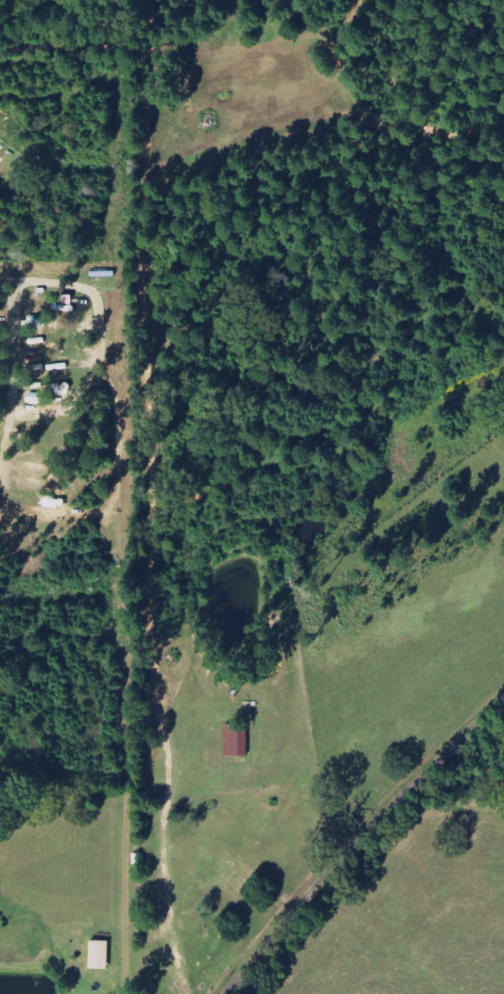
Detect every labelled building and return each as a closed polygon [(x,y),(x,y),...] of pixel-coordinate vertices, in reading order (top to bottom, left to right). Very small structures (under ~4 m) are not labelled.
[(246,757),(247,725),(226,725),(225,757),(246,757)] [(110,942),(89,942),(88,970),(110,970),(110,942)]
